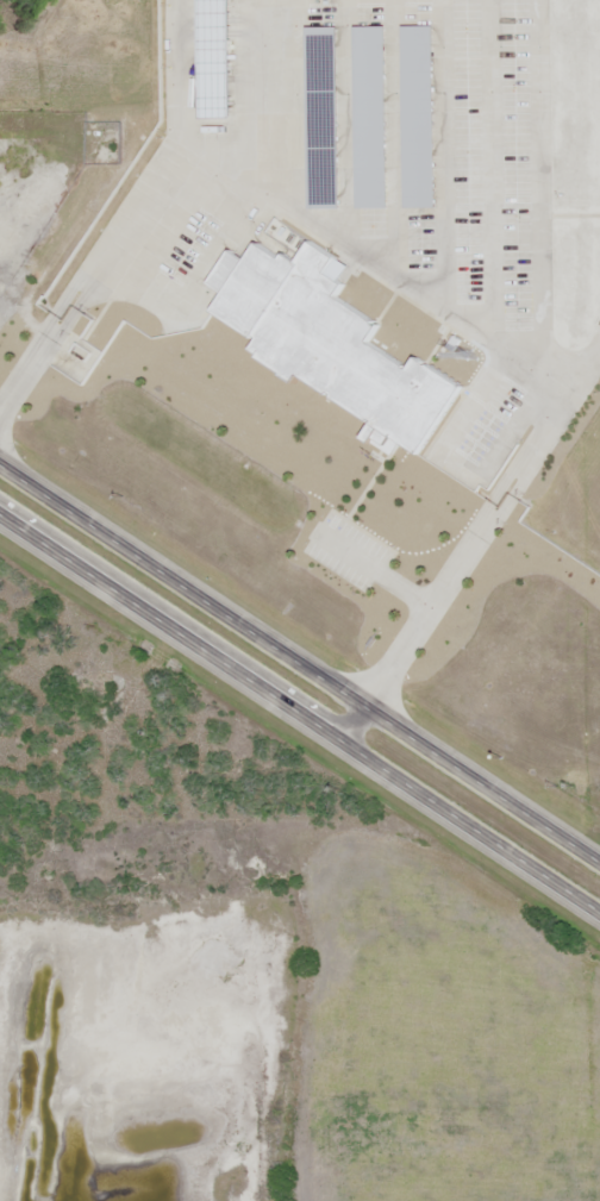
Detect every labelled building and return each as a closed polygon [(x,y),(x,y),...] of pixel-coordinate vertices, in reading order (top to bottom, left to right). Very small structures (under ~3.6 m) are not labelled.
[(202,117),(237,117),(235,0),(200,0),(202,117)] [(358,29),(360,206),(389,205),(388,27),(358,29)] [(312,29),(312,209),(343,209),(343,29),(312,29)] [(406,29),(407,206),(437,206),(436,29),(406,29)] [(262,242),(252,257),(237,248),(213,284),(226,293),(214,311),(256,338),(249,349),(371,429),(367,437),(399,457),(405,448),(424,461),(474,383),(424,351),(415,363),(376,338),(386,325),(339,295),(356,269),(320,245),(307,265),(294,256),(292,261),(262,242)]
